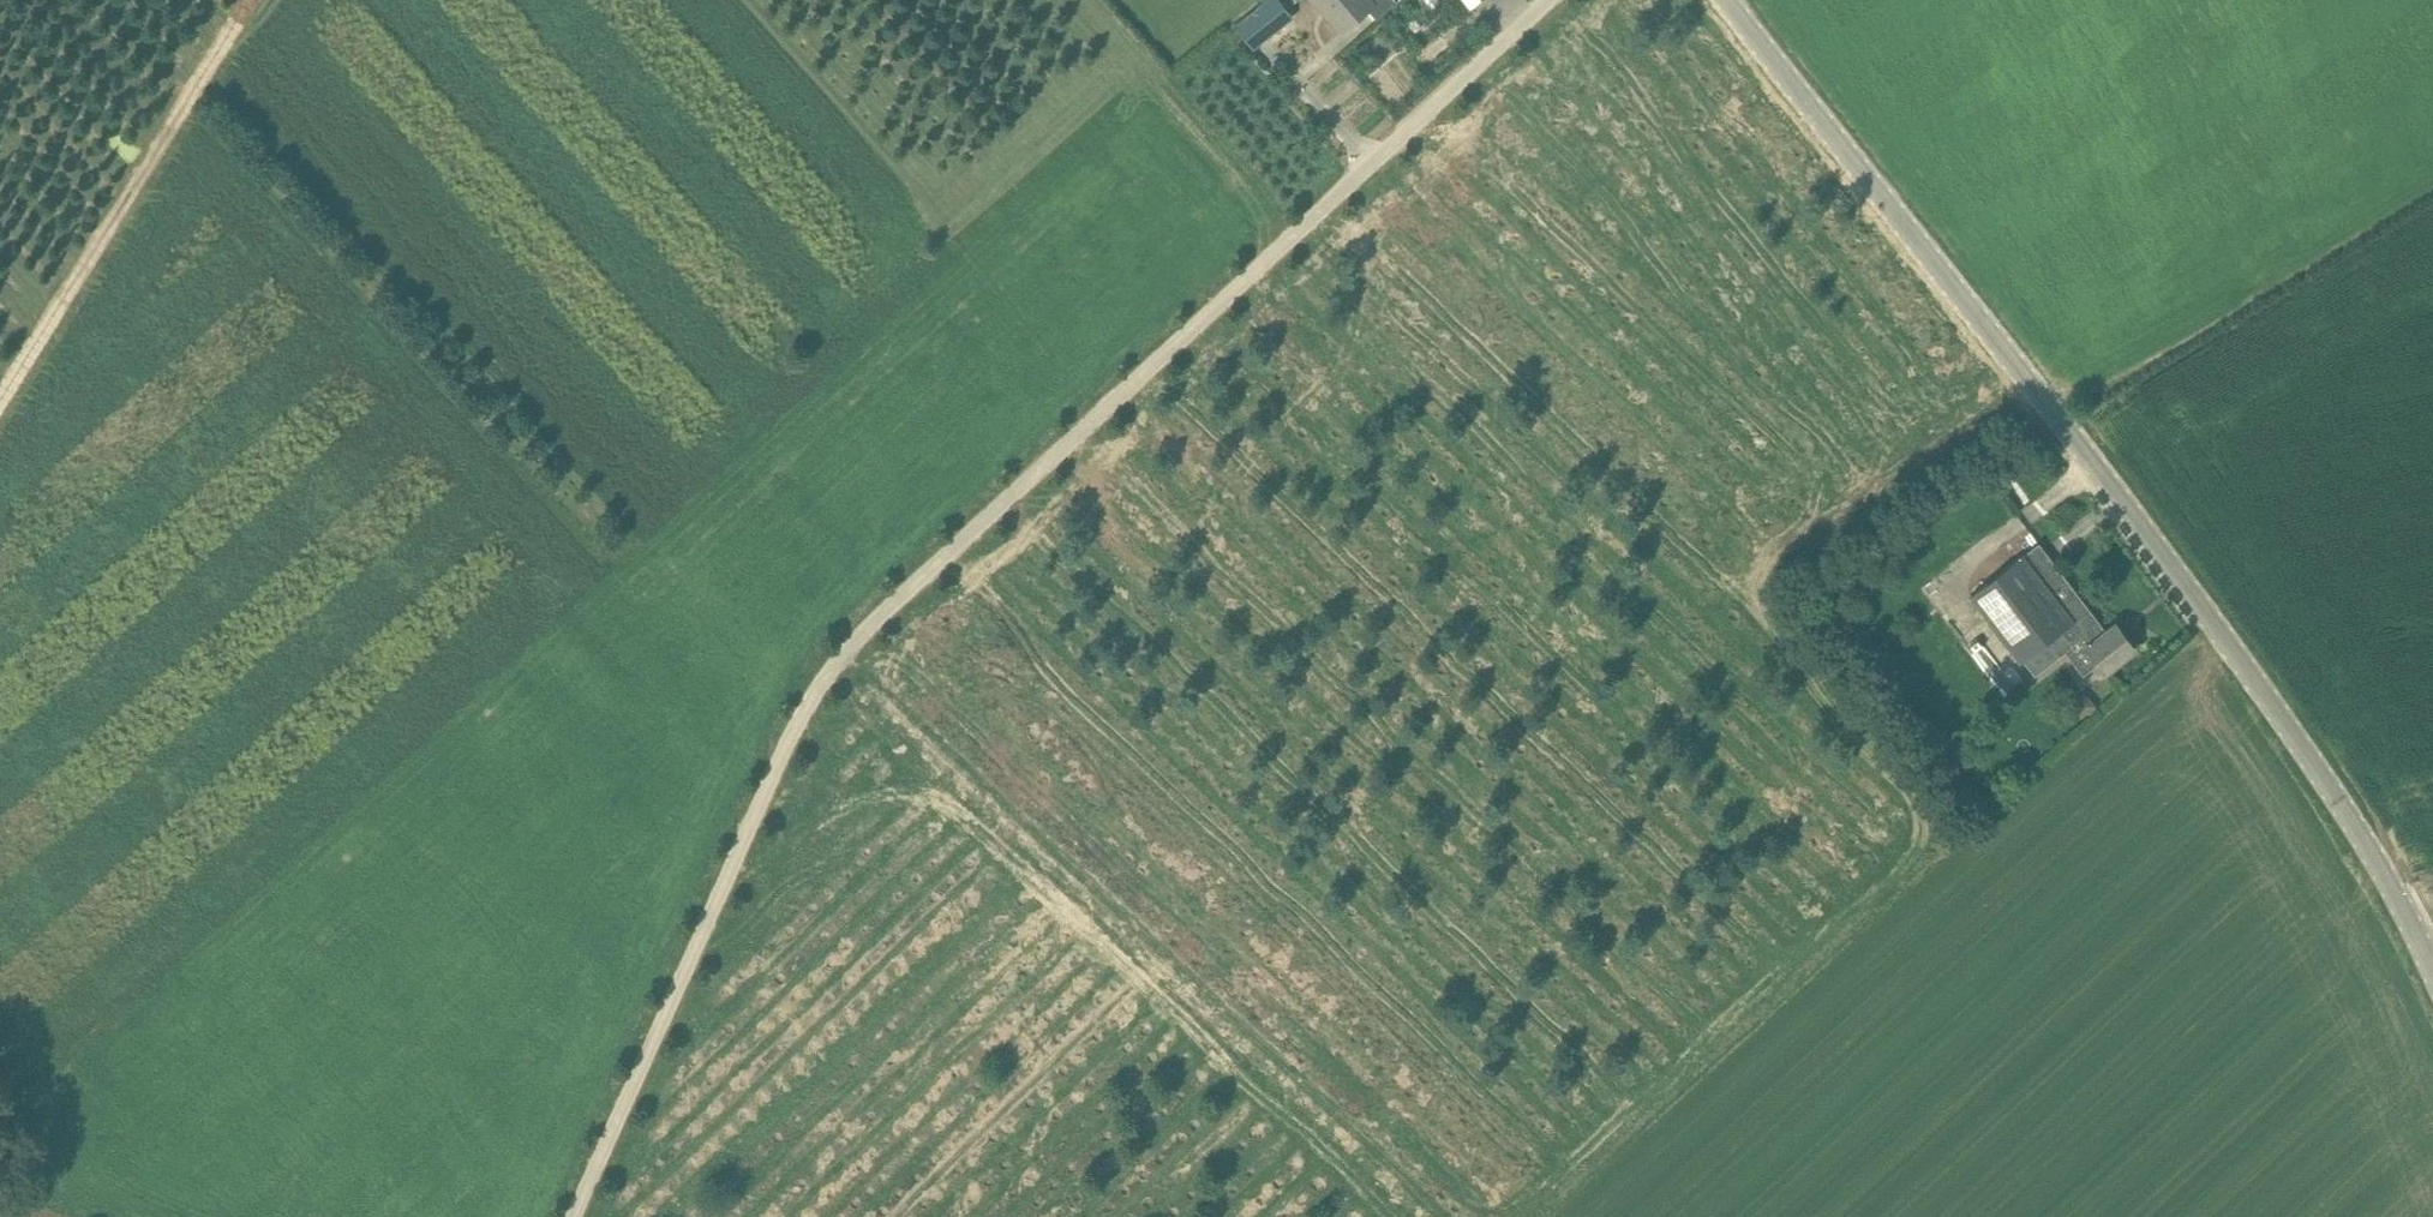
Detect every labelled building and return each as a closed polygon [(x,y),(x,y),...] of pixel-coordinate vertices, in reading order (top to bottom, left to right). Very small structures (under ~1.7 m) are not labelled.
[(1282,27),(1296,16),(1283,0),(1269,0),(1237,25),(1255,49),(1282,27)] [(1343,31),(1373,6),(1380,14),(1376,18),(1377,19),(1397,2),(1396,0),(1317,0),(1343,31)] [(1971,594),(2022,662),(2024,660),(2036,675),(2075,645),(2071,640),(2081,633),(2089,644),(2086,647),(2105,672),(2136,649),(2116,624),(2107,631),(2041,542),(1971,594)] [(2070,706),(2083,721),(2097,709),(2086,694),(2070,706)]
